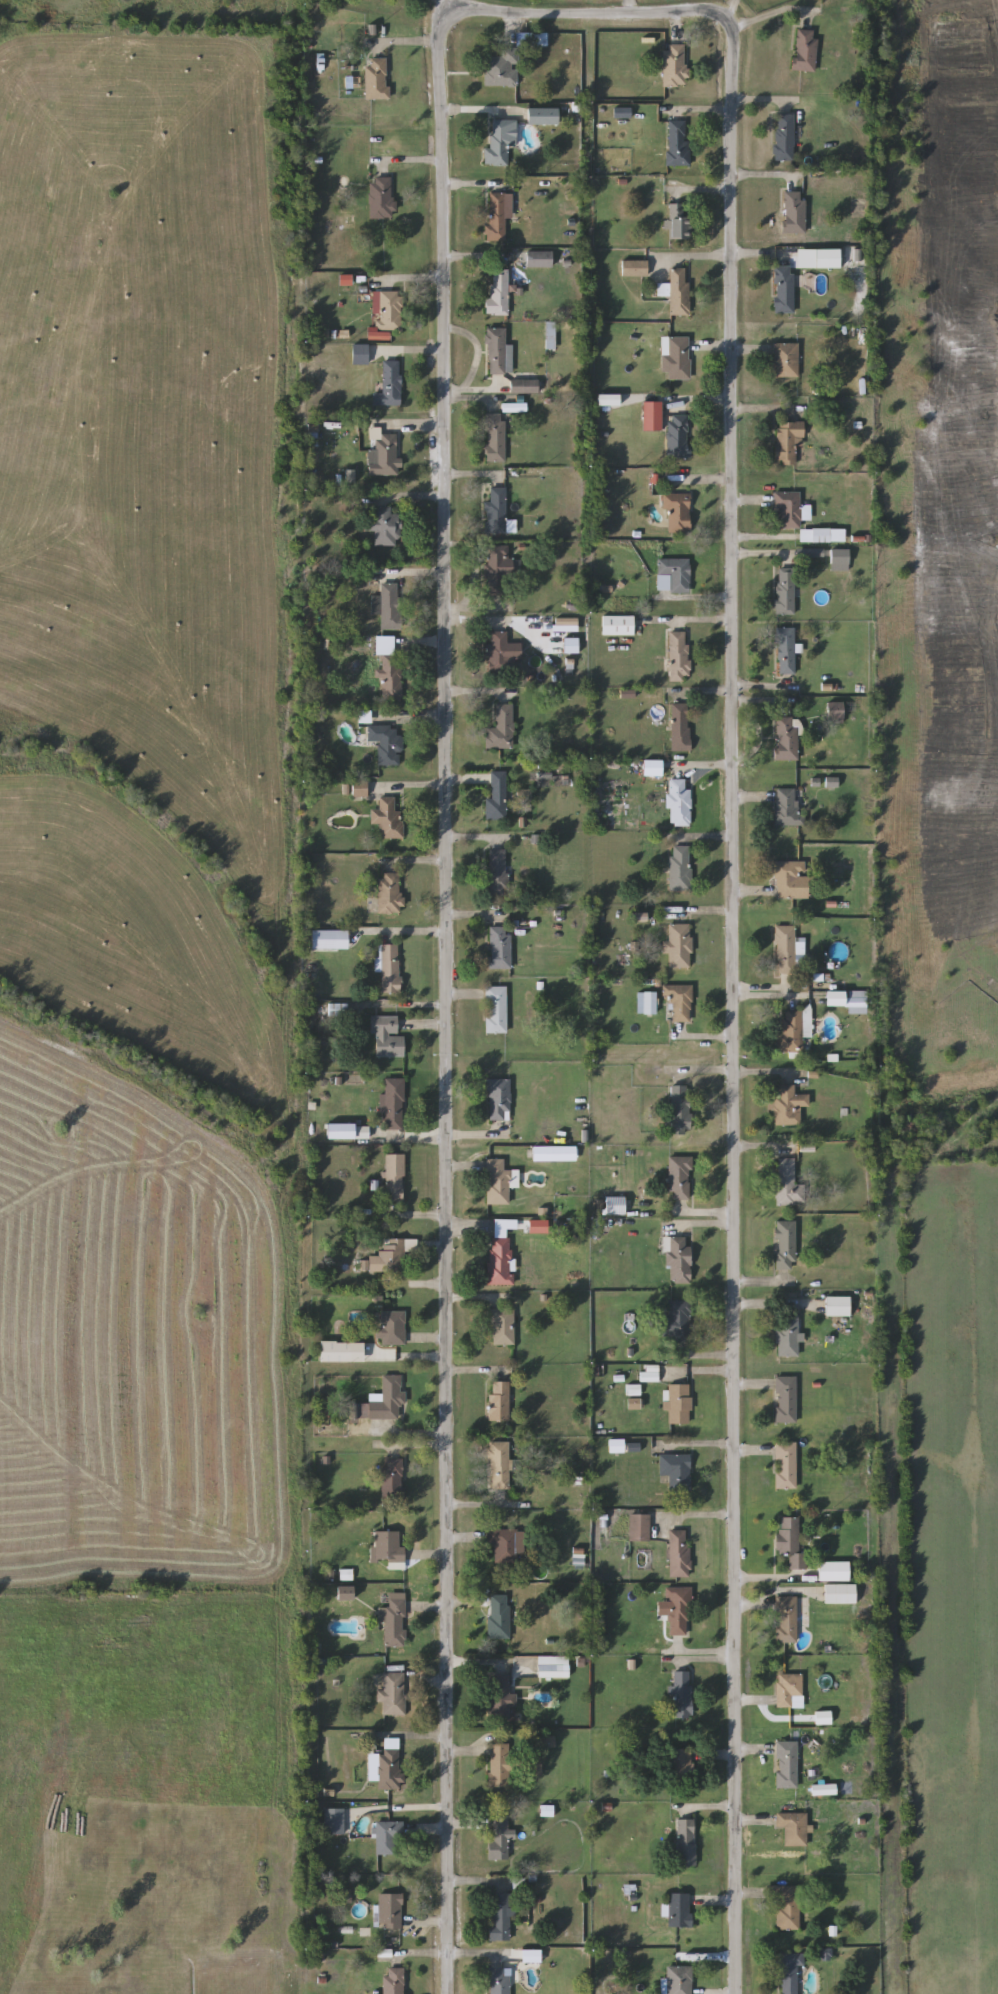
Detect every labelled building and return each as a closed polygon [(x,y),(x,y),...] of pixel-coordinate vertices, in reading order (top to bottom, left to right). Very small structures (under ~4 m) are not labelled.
[(796,30),(817,31),(815,71),(794,70),(796,30)] [(664,87),(664,45),(686,45),(686,87),(664,87)] [(486,57),(502,57),(502,49),(519,49),(519,86),(486,86),(486,57)] [(366,100),(366,58),(388,58),(388,100),(366,100)] [(558,125),(527,125),(527,108),(558,108),(558,125)] [(794,162),(775,162),(775,114),(794,114),(794,162)] [(516,120),(516,145),(507,145),(507,166),(490,166),(489,121),(516,120)] [(689,166),(667,166),(667,121),(689,121),(689,166)] [(393,178),(393,219),(370,219),(370,178),(393,178)] [(511,194),(511,215),(505,215),(505,240),(489,240),(489,194),(511,194)] [(690,204),(690,240),(670,240),(670,204),(690,204)] [(552,267),(526,267),(526,252),(552,252),(552,267)] [(622,276),(622,261),(646,261),(646,277),(622,276)] [(794,313),(774,313),(774,267),(794,267),(794,313)] [(688,269),(688,315),(670,315),(670,269),(688,269)] [(508,315),(486,315),(486,299),(492,299),(492,270),(508,270),(508,315)] [(379,332),(379,292),(402,292),(402,332),(379,332)] [(487,374),(487,328),(506,328),(506,374),(487,374)] [(690,380),(664,380),(664,351),(667,351),(667,338),(690,338),(690,380)] [(352,365),(352,344),(368,344),(368,365),(352,365)] [(773,344),(798,344),(798,378),(773,378),(773,344)] [(401,406),(374,406),(374,394),(383,394),(383,361),(401,361),(401,406)] [(510,393),(510,380),(538,380),(538,393),(510,393)] [(661,422),(644,422),(644,403),(661,403),(661,422)] [(505,414),(505,462),(486,462),(486,414),(505,414)] [(689,458),(668,458),(668,416),(689,416),(689,458)] [(804,422),(804,438),(795,438),(795,465),(776,465),(777,422),(804,422)] [(398,435),(398,476),(369,476),(369,449),(375,449),(375,435),(398,435)] [(490,503),(490,487),(506,487),(506,537),(486,537),(486,503),(490,503)] [(800,492),(800,529),(777,529),(777,508),(774,508),(774,492),(800,492)] [(689,494),(690,532),(665,532),(664,494),(689,494)] [(400,547),(375,546),(375,532),(365,532),(366,519),(374,519),(374,508),(400,508),(400,547)] [(846,542),(801,542),(801,529),(846,529),(846,542)] [(487,596),(487,547),(511,547),(511,576),(506,576),(506,596),(487,596)] [(849,571),(831,571),(831,549),(849,549),(849,571)] [(690,559),(690,593),(659,593),(659,559),(690,559)] [(794,615),(776,615),(776,568),(795,568),(794,615)] [(382,597),(382,585),(399,585),(399,629),(382,629),(381,615),(374,615),(374,597),(382,597)] [(634,616),(634,635),(603,635),(603,616),(634,616)] [(794,675),(777,675),(777,628),(794,628),(794,675)] [(508,673),(489,673),(489,632),(508,632),(508,673)] [(670,681),(670,632),(689,632),(689,681),(670,681)] [(394,637),(394,657),(402,657),(402,702),(383,702),(382,656),(376,656),(376,637),(394,637)] [(828,703),(843,703),(843,722),(828,723),(828,703)] [(514,704),(514,748),(486,748),(486,728),(497,728),(497,704),(514,704)] [(690,704),(690,753),(672,753),(672,704),(690,704)] [(379,766),(378,742),(369,742),(368,726),(359,726),(359,711),(375,710),(376,726),(398,726),(398,735),(401,735),(402,765),(379,766)] [(777,761),(777,717),(798,717),(798,761),(777,761)] [(507,771),(507,820),(487,820),(487,799),(492,799),(492,771),(507,771)] [(692,790),(692,826),(670,826),(670,780),(686,780),(686,790),(692,790)] [(367,795),(354,795),(354,782),(367,782),(367,795)] [(777,826),(776,789),(796,789),(797,826),(777,826)] [(371,810),(379,810),(379,797),(396,797),(396,812),(404,812),(404,838),(380,838),(380,824),(371,824),(371,810)] [(691,891),(671,891),(671,847),(691,847),(691,891)] [(508,850),(508,897),(489,897),(489,850),(508,850)] [(807,863),(807,899),(775,899),(775,863),(807,863)] [(379,914),(379,874),(401,874),(401,914),(379,914)] [(668,968),(668,924),(692,924),(692,968),(668,968)] [(511,926),(511,970),(489,970),(489,926),(511,926)] [(777,974),(777,926),(795,926),(795,974),(777,974)] [(400,994),(382,994),(382,945),(400,945),(400,994)] [(692,1023),(673,1023),(673,1008),(665,1008),(665,985),(692,985),(692,1023)] [(508,987),(507,1034),(487,1033),(487,987),(508,987)] [(645,993),(656,993),(656,1014),(645,1014),(645,993)] [(803,1052),(780,1052),(780,1010),(803,1010),(803,1052)] [(405,1037),(404,1058),(374,1057),(374,1016),(398,1017),(398,1036),(405,1037)] [(404,1130),(385,1130),(385,1079),(404,1079),(404,1130)] [(511,1121),(488,1121),(488,1079),(511,1079),(511,1121)] [(800,1125),(777,1125),(777,1085),(794,1085),(794,1094),(809,1094),(809,1106),(800,1106),(800,1125)] [(672,1135),(672,1086),(689,1086),(689,1135),(672,1135)] [(404,1202),(385,1202),(385,1155),(404,1155),(404,1202)] [(670,1199),(670,1157),(690,1157),(690,1199),(670,1199)] [(487,1205),(487,1159),(505,1159),(505,1170),(510,1170),(510,1205),(487,1205)] [(805,1185),(805,1205),(776,1205),(776,1159),(794,1159),(794,1185),(805,1185)] [(605,1215),(605,1197),(624,1197),(624,1215),(605,1215)] [(490,1285),(491,1220),(516,1220),(516,1229),(511,1229),(509,1285),(490,1285)] [(796,1221),(796,1268),(776,1268),(776,1221),(796,1221)] [(690,1246),(691,1283),(669,1283),(668,1237),(686,1237),(686,1246),(690,1246)] [(379,1271),(379,1239),(405,1239),(405,1271),(379,1271)] [(849,1317),(825,1316),(826,1296),(849,1297),(849,1317)] [(659,1316),(668,1316),(668,1301),(690,1301),(690,1341),(659,1341),(659,1316)] [(515,1345),(491,1346),(491,1309),(514,1309),(515,1345)] [(406,1312),(406,1345),(379,1345),(379,1312),(406,1312)] [(775,1357),(775,1316),(798,1316),(798,1357),(775,1357)] [(369,1398),(382,1398),(382,1376),(403,1376),(403,1406),(398,1406),(398,1420),(369,1420),(369,1398)] [(775,1377),(796,1377),(796,1423),(775,1423),(775,1377)] [(489,1423),(489,1383),(509,1383),(509,1423),(489,1423)] [(690,1425),(669,1425),(669,1385),(690,1385),(690,1425)] [(509,1442),(509,1490),(489,1490),(489,1442),(509,1442)] [(775,1443),(796,1443),(796,1489),(775,1489),(775,1443)] [(690,1493),(670,1493),(670,1477),(659,1477),(659,1455),(690,1455),(690,1493)] [(383,1499),(383,1460),(402,1460),(402,1499),(383,1499)] [(631,1515),(650,1515),(650,1542),(631,1542),(631,1515)] [(799,1553),(807,1553),(807,1570),(789,1570),(789,1554),(778,1554),(778,1518),(799,1518),(799,1553)] [(489,1544),(489,1530),(517,1530),(517,1563),(494,1563),(494,1544),(489,1544)] [(689,1531),(689,1578),(670,1578),(670,1531),(689,1531)] [(388,1569),(388,1561),(374,1561),(374,1532),(400,1532),(400,1548),(405,1548),(405,1569),(388,1569)] [(818,1581),(818,1563),(849,1563),(849,1581),(818,1581)] [(856,1585),(856,1603),(825,1603),(825,1585),(856,1585)] [(338,1599),(338,1588),(353,1588),(353,1599),(338,1599)] [(690,1635),(669,1635),(669,1588),(690,1588),(690,1635)] [(406,1647),(386,1647),(386,1622),(379,1622),(379,1609),(390,1609),(390,1593),(406,1593),(406,1647)] [(509,1638),(489,1638),(489,1596),(509,1596),(509,1638)] [(796,1643),(777,1643),(777,1597),(796,1597),(796,1643)] [(569,1677),(538,1677),(538,1657),(569,1657),(569,1677)] [(692,1672),(692,1718),(675,1718),(675,1672),(692,1672)] [(405,1673),(405,1715),(384,1715),(384,1703),(382,1703),(382,1673),(405,1673)] [(510,1674),(509,1694),(517,1694),(517,1706),(510,1706),(510,1721),(490,1721),(490,1674),(510,1674)] [(777,1708),(777,1674),(803,1674),(803,1708),(777,1708)] [(797,1741),(797,1788),(777,1788),(777,1741),(797,1741)] [(511,1744),(511,1788),(491,1788),(491,1744),(511,1744)] [(402,1749),(402,1789),(379,1789),(379,1749),(402,1749)] [(692,1749),(692,1780),(672,1780),(672,1749),(692,1749)] [(541,1756),(541,1774),(529,1774),(529,1756),(541,1756)] [(345,1835),(325,1835),(325,1809),(345,1809),(345,1835)] [(807,1846),(785,1846),(785,1828),(776,1828),(776,1813),(807,1813),(807,1846)] [(508,1861),(491,1861),(491,1816),(508,1816),(508,1861)] [(678,1867),(678,1819),(695,1819),(695,1867),(678,1867)] [(395,1855),(376,1855),(376,1821),(404,1821),(404,1839),(395,1839),(395,1855)] [(775,1887),(799,1887),(799,1930),(775,1930),(775,1887)] [(491,1894),(511,1894),(511,1942),(491,1942),(491,1894)] [(691,1928),(670,1928),(670,1894),(691,1894),(691,1928)] [(379,1930),(379,1895),(402,1895),(402,1930),(379,1930)] [(799,1954),(799,1993),(780,1993),(780,1954),(799,1954)] [(692,1967),(692,1993),(667,1993),(667,1967),(692,1967)] [(406,1969),(406,1993),(384,1993),(384,1969),(406,1969)] [(510,1969),(510,1993),(489,1993),(489,1969),(510,1969)]
